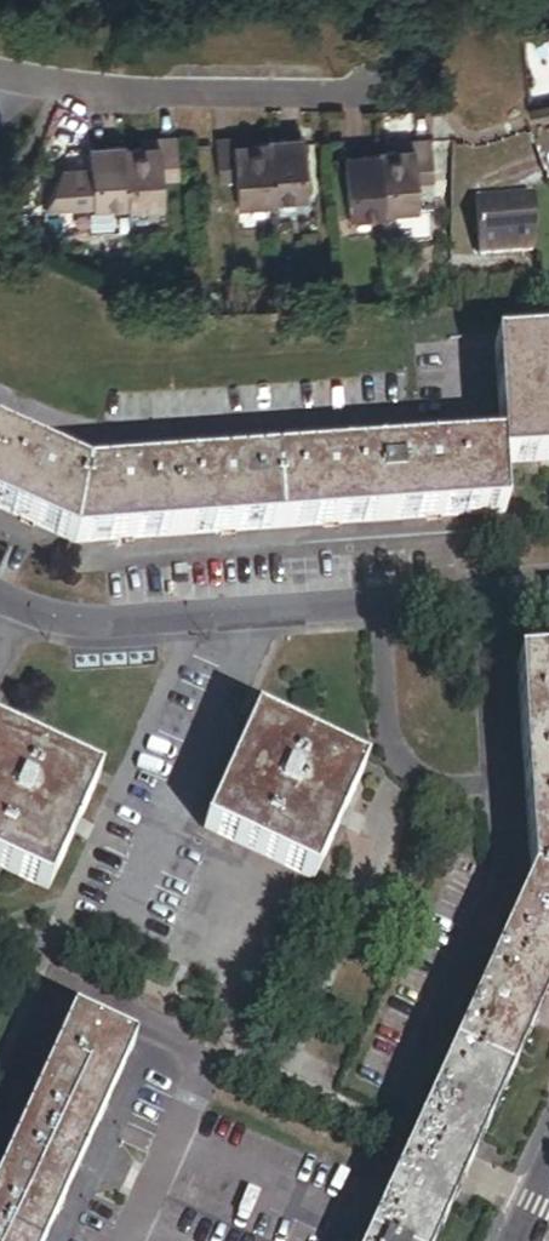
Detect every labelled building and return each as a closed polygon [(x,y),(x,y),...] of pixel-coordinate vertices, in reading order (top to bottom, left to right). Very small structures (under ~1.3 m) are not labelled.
[(307,199),(302,140),(267,143),(267,145),(272,202),(307,199)] [(178,179),(175,141),(159,142),(160,147),(143,148),(124,150),(129,208),(129,211),(164,209),(162,180),(178,179)] [(272,205),(272,202),(267,145),(250,147),(233,148),(232,142),(215,144),(218,181),(236,180),(238,208),(272,205)] [(433,180),(430,144),(411,146),(412,152),(395,153),(378,155),(379,158),(384,214),(417,211),(415,181),(433,180)] [(124,150),(124,147),(89,149),(91,169),(62,171),(44,211),(93,207),(93,211),(129,208),(124,150)] [(384,214),(379,158),(345,161),(350,220),(384,217),(384,214)] [(531,202),(473,206),(477,258),(535,253),(531,202)] [(500,448),(500,464),(548,461),(548,349),(493,353),(500,448)] [(500,448),(497,448),(85,477),(40,457),(0,439),(0,511),(74,545),(503,514),(500,464),(500,448)] [(365,1240),(436,1240),(468,1170),(548,989),(548,668),(515,670),(530,883),(410,1141),(365,1240)] [(253,724),(206,829),(313,878),(341,815),(360,772),(253,724)] [(46,890),(75,826),(94,784),(0,741),(0,870),(46,890)] [(130,1053),(68,1026),(0,1175),(0,1240),(44,1240),(130,1053)]
